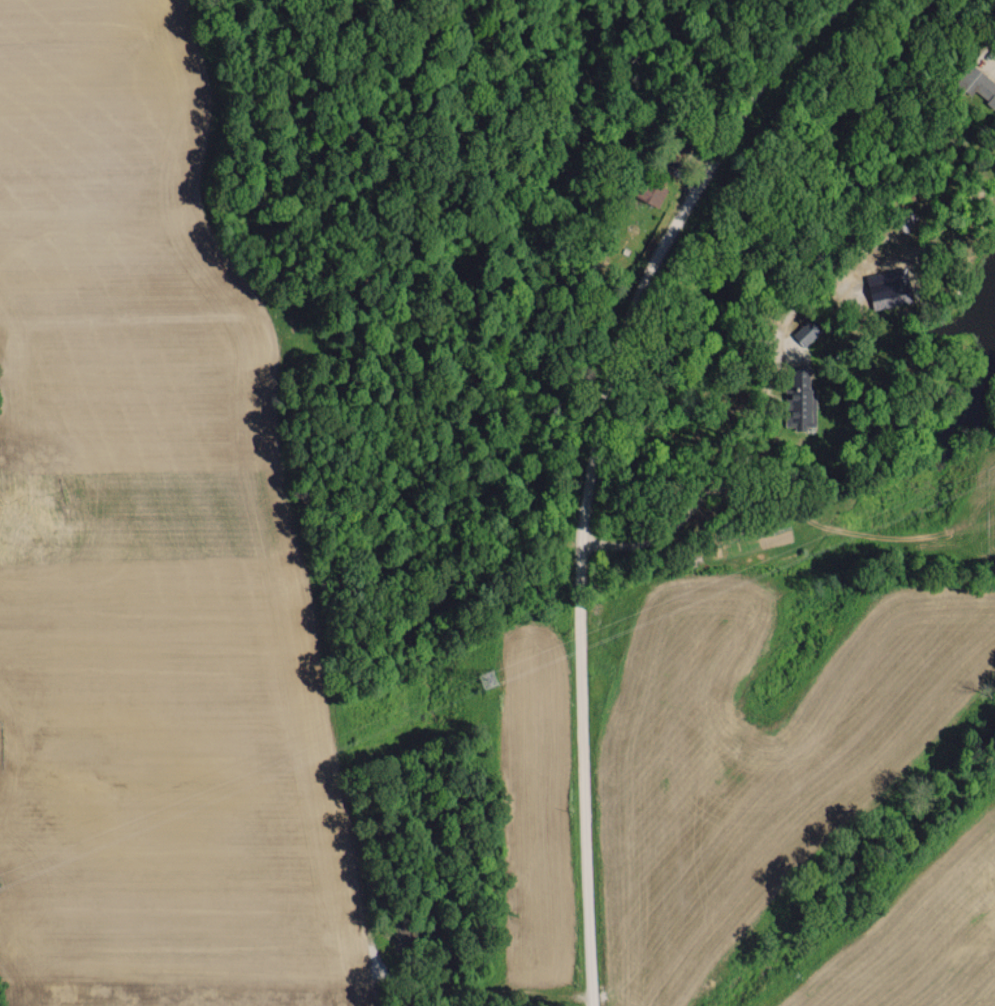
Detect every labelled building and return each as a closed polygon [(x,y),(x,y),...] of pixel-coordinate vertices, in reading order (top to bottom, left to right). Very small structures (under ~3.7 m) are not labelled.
[(971,95),(973,92),(994,108),(994,82),(969,63),(955,84),(971,95)] [(665,188),(642,180),(636,196),(659,205),(665,188)] [(792,334),(804,345),(821,328),(809,317),(792,334)] [(812,425),(813,367),(794,366),(794,387),(786,387),(786,428),(806,428),(806,425),(812,425)]
